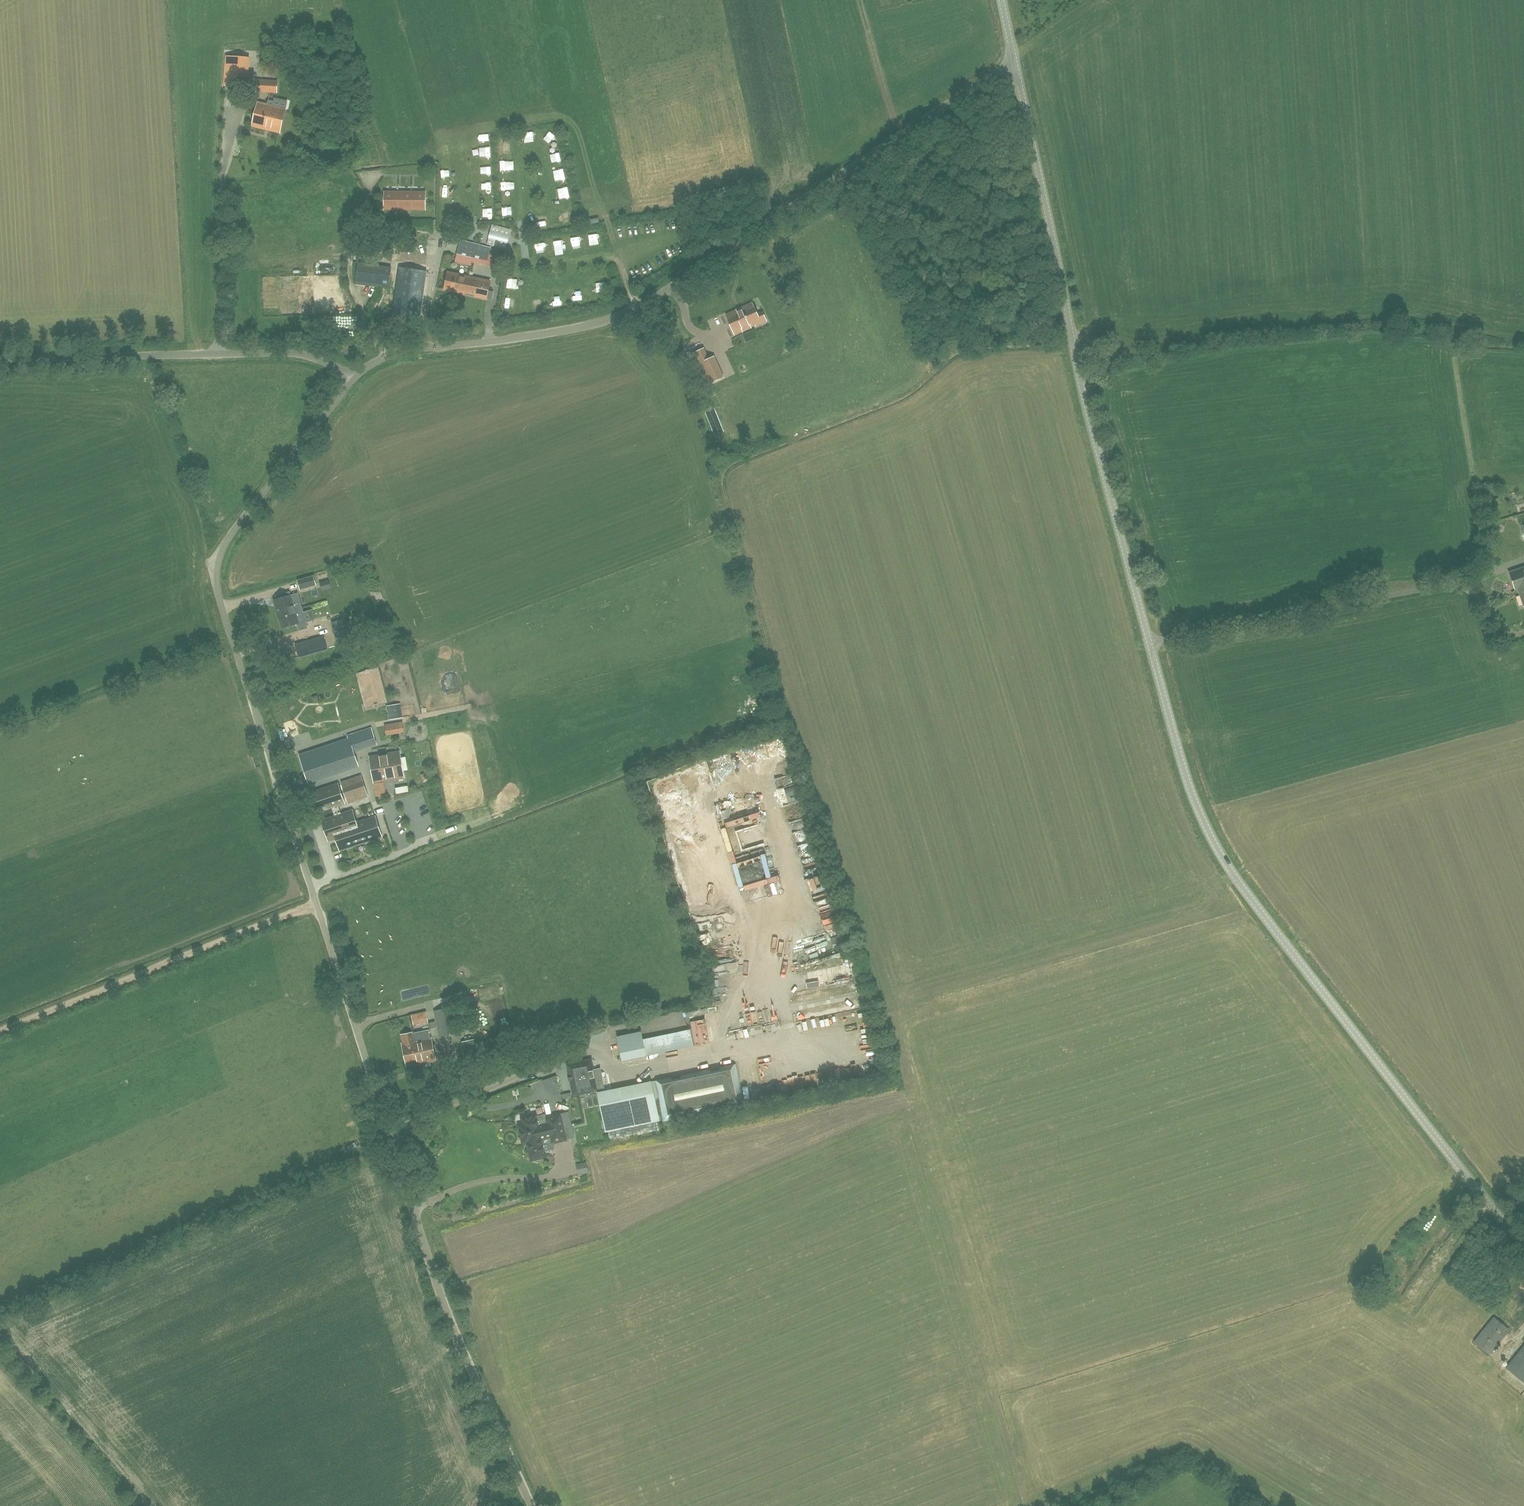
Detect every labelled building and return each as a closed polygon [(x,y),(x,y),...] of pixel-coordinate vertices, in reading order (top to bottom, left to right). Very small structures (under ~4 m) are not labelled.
[(277,82),(258,80),(257,91),(277,93),(277,82)] [(280,133),(286,110),(258,103),(252,126),(280,133)] [(385,192),(385,209),(425,209),(425,193),(385,192)] [(377,229),(377,228),(387,228),(386,220),(376,221),(377,229)] [(505,249),(510,229),(491,225),(486,245),(505,249)] [(581,237),(573,238),(574,246),(582,246),(581,237)] [(458,252),(487,260),(490,248),(484,246),(461,240),(458,252)] [(383,271),(380,287),(389,288),(392,268),(383,267),(383,271)] [(400,268),(393,315),(419,318),(426,271),(400,268)] [(447,280),(445,289),(464,293),(465,292),(475,294),(475,296),(486,298),(490,281),(448,273),(448,274),(446,273),(444,280),(447,280)] [(750,327),(755,325),(756,326),(766,321),(762,313),(757,315),(752,303),(741,309),(737,310),(726,315),(729,322),(731,327),(735,334),(742,331),(743,331),(751,328),(750,327)] [(383,329),(394,325),(391,317),(380,321),(383,329)] [(711,347),(711,337),(697,337),(697,347),(711,347)] [(730,348),(730,341),(712,342),(712,349),(730,348)] [(723,377),(714,357),(708,360),(703,349),(693,354),(698,364),(707,385),(723,377)] [(1523,605),(1523,567),(1509,572),(1515,589),(1518,588),(1523,605)] [(313,576),(305,579),(308,589),(316,586),(313,576)] [(320,583),(322,591),(331,589),(329,581),(320,583)] [(289,592),(276,596),(277,600),(275,600),(282,628),(297,623),(299,630),(307,628),(298,594),(290,596),(289,592)] [(299,657),(327,649),(323,638),(296,646),(299,657)] [(387,735),(397,733),(395,724),(385,726),(387,735)] [(349,738),(308,752),(316,775),(357,761),(353,749),(376,741),(372,728),(348,735),(349,738)] [(374,782),(394,779),(404,777),(400,753),(370,758),(374,782)] [(778,778),(784,772),(778,767),(773,772),(778,778)] [(362,776),(343,783),(349,802),(368,795),(362,776)] [(377,796),(387,795),(386,783),(376,783),(377,796)] [(328,840),(336,838),(340,850),(382,836),(375,817),(357,823),(353,811),(341,815),(338,805),(345,803),(338,784),(310,794),(316,813),(332,807),(335,817),(322,821),(328,840)] [(693,832),(697,828),(691,821),(693,819),(685,810),(678,816),(693,832)] [(726,823),(728,832),(756,824),(754,815),(726,823)] [(737,832),(725,839),(730,849),(743,842),(737,832)] [(803,850),(806,859),(817,855),(814,847),(803,850)] [(356,864),(376,858),(374,854),(355,860),(356,864)] [(758,871),(767,868),(764,859),(755,862),(758,871)] [(754,897),(769,898),(769,885),(755,884),(754,897)] [(832,897),(819,898),(820,907),(833,906),(832,897)] [(826,923),(838,920),(835,906),(823,909),(826,923)] [(793,939),(798,938),(796,926),(790,928),(793,939)] [(837,945),(847,942),(843,931),(834,934),(837,945)] [(810,986),(849,979),(847,971),(841,972),(839,960),(844,959),(842,948),(835,949),(836,954),(822,957),(821,954),(801,958),(804,973),(797,974),(799,981),(809,979),(810,986)] [(472,1002),(488,1001),(488,990),(471,991),(472,1002)] [(854,1008),(852,1003),(836,1006),(838,1012),(854,1008)] [(439,1036),(461,1032),(456,1007),(434,1011),(439,1036)] [(415,1025),(430,1022),(429,1011),(413,1013),(415,1025)] [(836,1016),(826,1015),(825,1027),(835,1028),(836,1016)] [(622,1061),(693,1047),(688,1022),(617,1037),(622,1061)] [(429,1039),(429,1035),(427,1033),(422,1034),(421,1036),(421,1040),(415,1041),(414,1033),(403,1035),(404,1044),(403,1044),(408,1067),(437,1061),(432,1038),(429,1039)] [(465,1056),(478,1054),(475,1039),(473,1040),(471,1033),(462,1034),(463,1042),(462,1042),(465,1056)] [(597,1091),(591,1060),(567,1065),(573,1095),(597,1091)] [(861,1072),(873,1070),(872,1062),(860,1065),(861,1072)] [(656,1081),(664,1120),(742,1104),(734,1065),(656,1081)] [(850,1067),(839,1070),(841,1081),(853,1079),(850,1067)] [(651,1082),(597,1093),(606,1132),(659,1121),(651,1082)] [(775,1084),(764,1087),(766,1095),(777,1092),(775,1084)] [(546,1157),(542,1140),(551,1138),(552,1144),(567,1140),(561,1114),(546,1118),(547,1123),(539,1125),(536,1114),(517,1119),(523,1145),(527,1144),(531,1161),(546,1157)] [(1489,1354),(1509,1330),(1512,1332),(1523,1317),(1523,1300),(1515,1292),(1474,1342),(1489,1354)] [(1523,1382),(1523,1346),(1506,1368),(1523,1382)]
